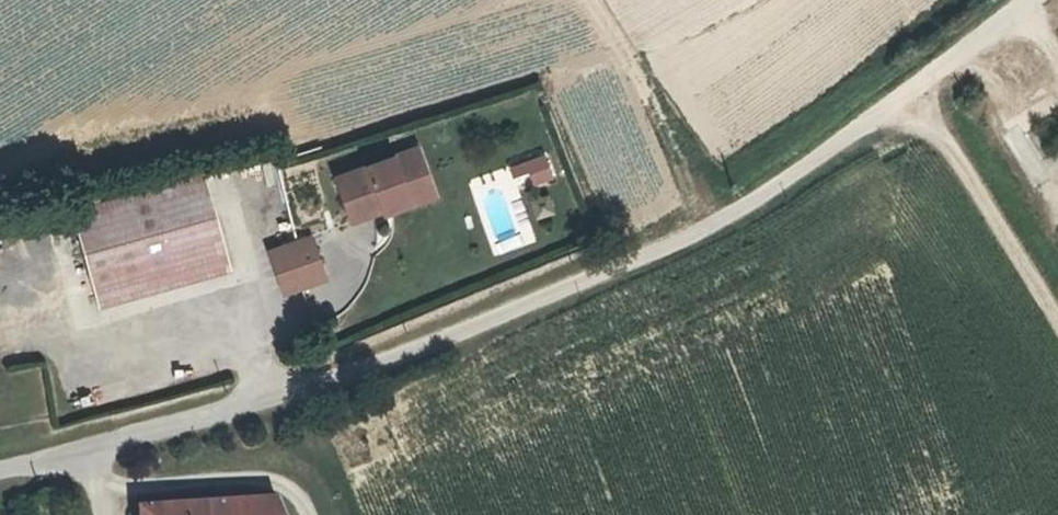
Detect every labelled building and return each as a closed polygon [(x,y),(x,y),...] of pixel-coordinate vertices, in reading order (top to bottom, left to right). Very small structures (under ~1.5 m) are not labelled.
[(415,149),(334,178),(350,222),(382,210),(406,201),(404,195),(429,187),(415,149)] [(519,190),(554,176),(543,149),(508,164),(519,190)] [(93,293),(225,256),(203,174),(70,212),(93,293)] [(383,216),(433,198),(429,187),(404,195),(406,201),(382,210),(383,216)] [(265,247),(281,294),(327,278),(311,231),(265,247)] [(97,306),(229,269),(225,256),(93,293),(97,306)] [(273,500),(139,509),(139,514),(278,514),(273,500)]
